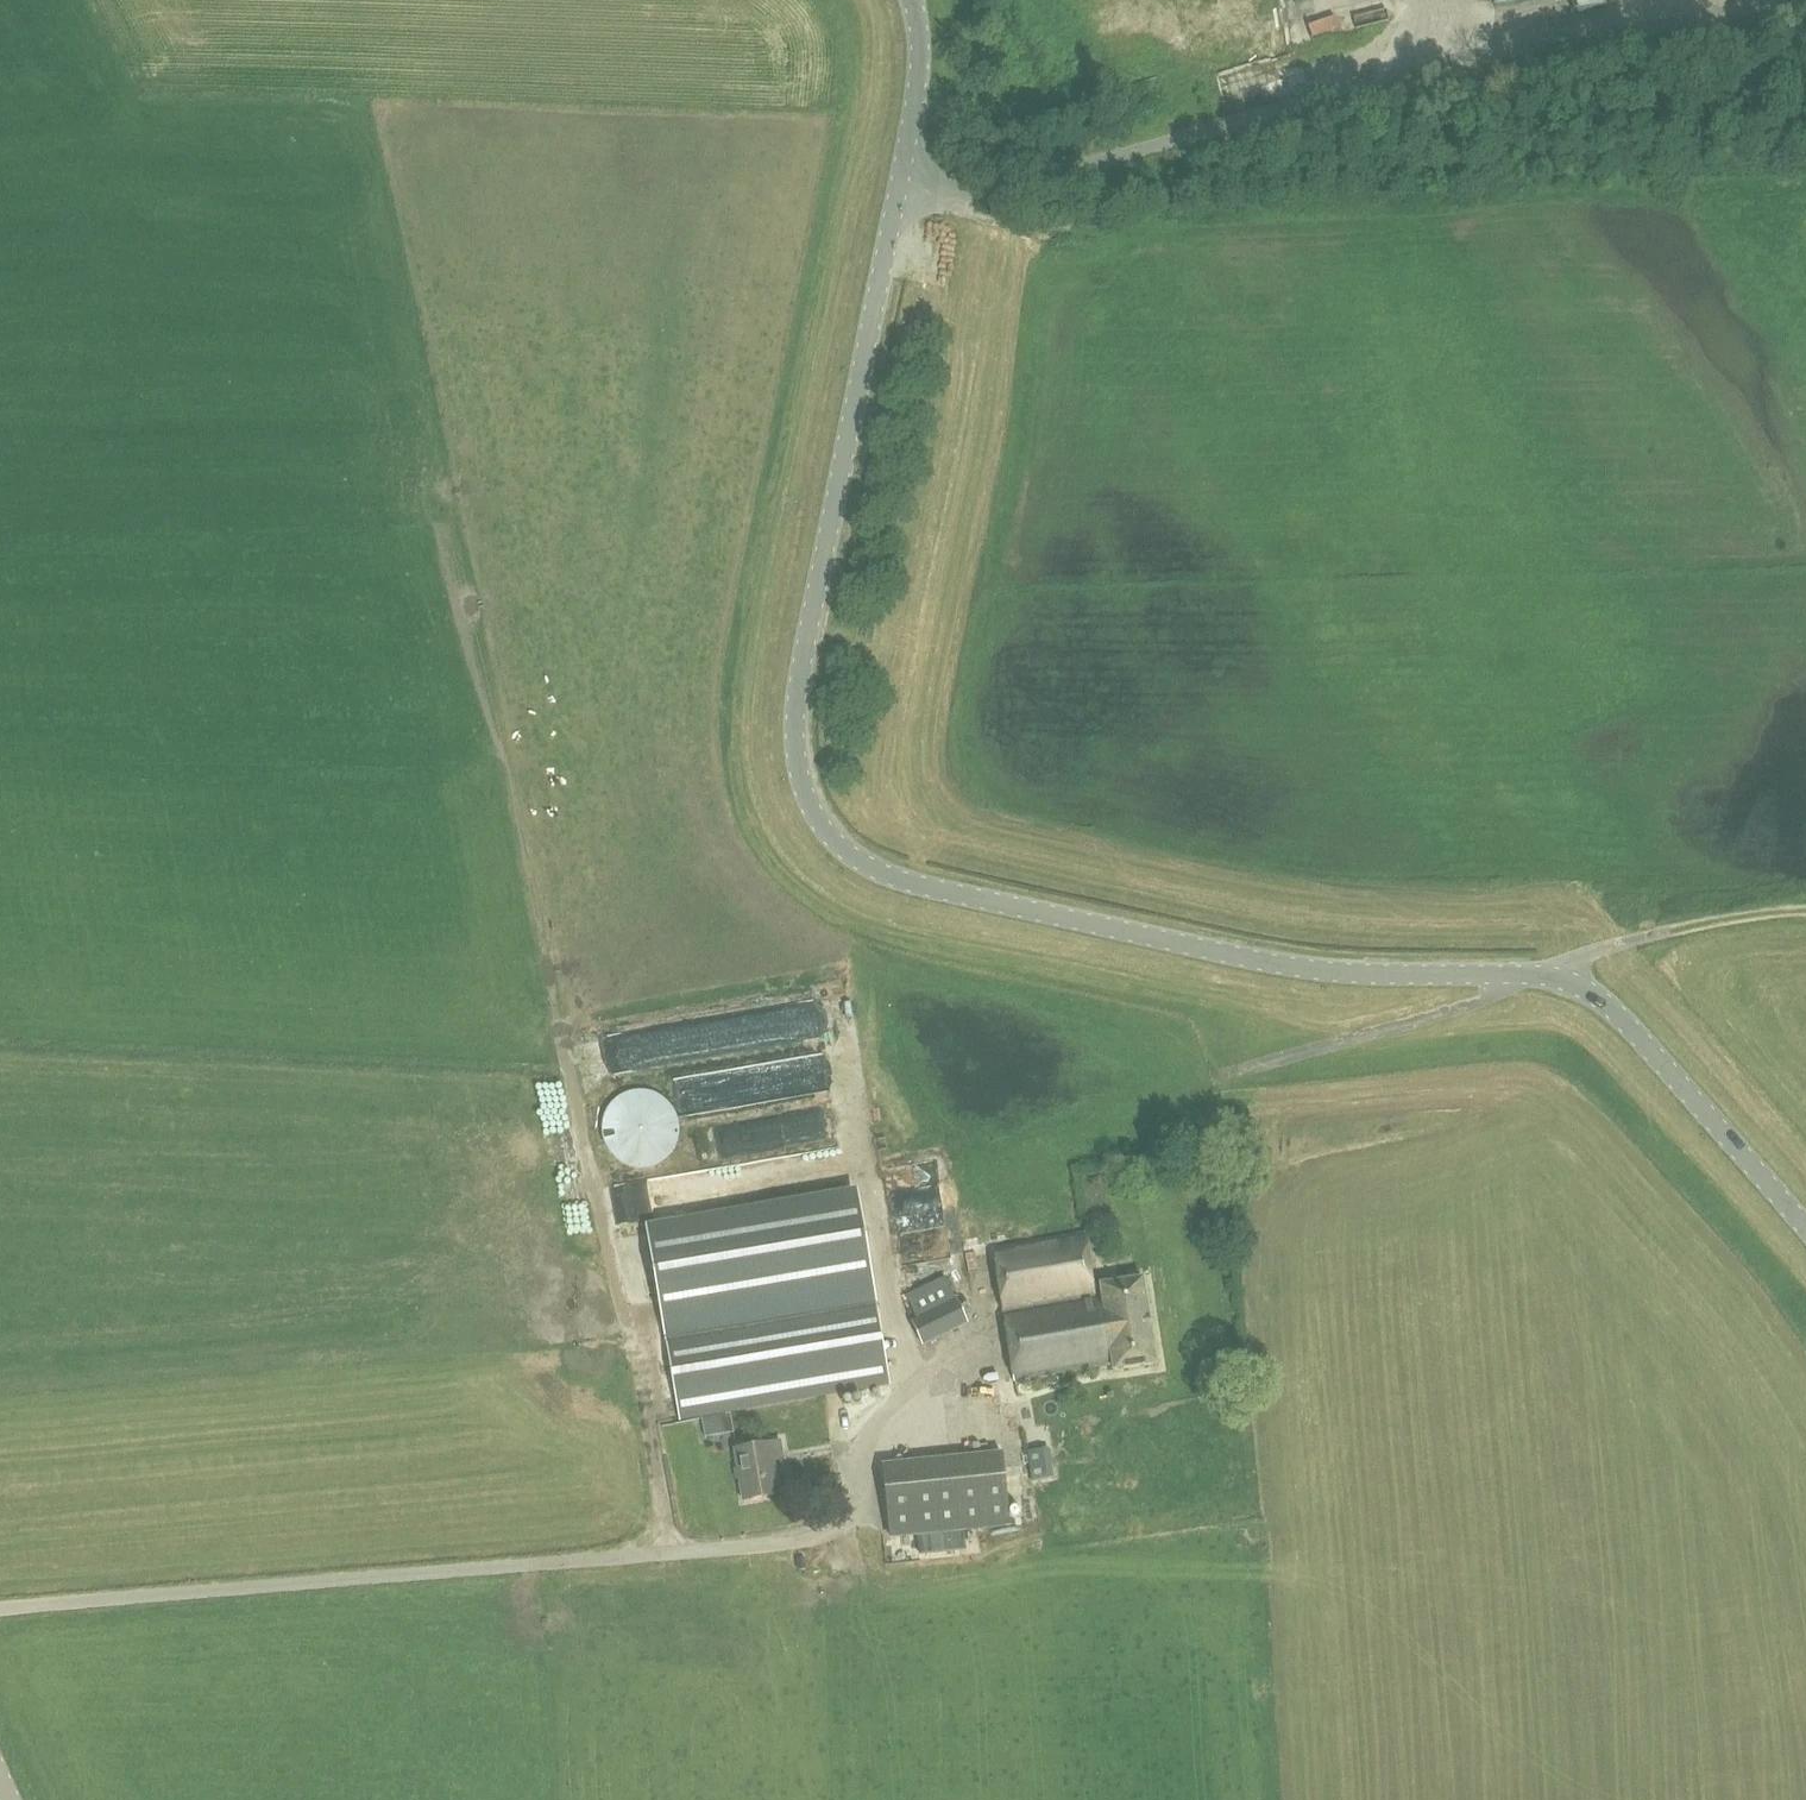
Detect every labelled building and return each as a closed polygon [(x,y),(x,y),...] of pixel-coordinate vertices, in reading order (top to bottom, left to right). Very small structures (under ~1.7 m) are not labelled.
[(1581,12),(1608,7),(1607,0),(1579,0),(1581,12)] [(603,1117),(603,1118),(602,1120),(602,1121),(602,1122),(602,1123),(602,1124),(602,1126),(601,1127),(601,1128),(601,1129),(601,1130),(601,1131),(602,1132),(602,1134),(602,1135),(602,1136),(602,1137),(603,1138),(603,1140),(603,1141),(604,1142),(604,1143),(605,1144),(605,1145),(606,1146),(606,1147),(607,1148),(607,1150),(608,1151),(609,1152),(610,1153),(611,1154),(612,1155),(613,1156),(614,1157),(614,1158),(615,1159),(616,1159),(617,1160),(618,1161),(619,1162),(620,1162),(621,1163),(622,1163),(624,1164),(625,1164),(626,1165),(627,1165),(628,1166),(629,1166),(630,1166),(632,1167),(633,1167),(634,1167),(635,1167),(636,1167),(638,1168),(639,1168),(640,1168),(641,1168),(642,1168),(644,1168),(645,1167),(646,1167),(647,1167),(649,1167),(650,1167),(651,1166),(652,1166),(653,1166),(654,1165),(655,1165),(657,1164),(658,1164),(659,1163),(660,1162),(661,1162),(662,1161),(663,1161),(664,1160),(665,1159),(666,1158),(667,1157),(668,1157),(668,1156),(669,1155),(670,1154),(671,1153),(672,1152),(672,1151),(673,1150),(674,1149),(674,1148),(675,1147),(675,1146),(676,1145),(676,1144),(677,1142),(677,1141),(678,1140),(678,1139),(678,1138),(679,1137),(679,1135),(679,1134),(679,1133),(679,1132),(679,1131),(679,1129),(679,1127),(679,1126),(679,1125),(679,1124),(679,1123),(679,1121),(678,1120),(678,1119),(678,1118),(677,1117),(677,1116),(677,1114),(676,1113),(676,1112),(675,1111),(675,1110),(674,1109),(673,1108),(673,1107),(672,1106),(671,1105),(670,1104),(670,1103),(669,1102),(668,1101),(667,1100),(666,1100),(665,1099),(664,1098),(663,1097),(662,1097),(661,1096),(660,1095),(659,1095),(658,1094),(657,1094),(656,1093),(655,1093),(654,1092),(653,1092),(652,1091),(650,1091),(649,1091),(648,1090),(647,1090),(646,1090),(644,1090),(643,1090),(642,1090),(641,1090),(639,1090),(638,1090),(637,1090),(636,1090),(635,1090),(633,1090),(632,1091),(631,1091),(630,1091),(629,1092),(628,1092),(626,1092),(625,1093),(624,1093),(623,1094),(622,1094),(621,1095),(620,1096),(619,1096),(618,1097),(617,1098),(616,1098),(615,1099),(614,1100),(613,1101),(612,1102),(611,1103),(610,1104),(609,1105),(608,1106),(608,1107),(607,1108),(606,1109),(606,1111),(605,1112),(605,1113),(604,1114),(604,1115),(604,1116),(603,1117)] [(721,1120),(700,1124),(708,1160),(729,1155),(721,1120)] [(890,1386),(859,1200),(857,1190),(648,1225),(650,1234),(681,1421),(890,1386)] [(1003,1312),(1095,1295),(1086,1235),(994,1252),(1003,1312)] [(905,1295),(916,1319),(910,1321),(911,1322),(922,1345),(967,1323),(944,1276),(905,1295)] [(1103,1299),(1113,1366),(1114,1369),(1156,1363),(1143,1278),(1101,1285),(1103,1299)] [(1014,1382),(1113,1366),(1103,1299),(1004,1315),(1014,1382)] [(780,1442),(735,1449),(744,1500),(779,1494),(773,1460),(783,1459),(780,1442)]
